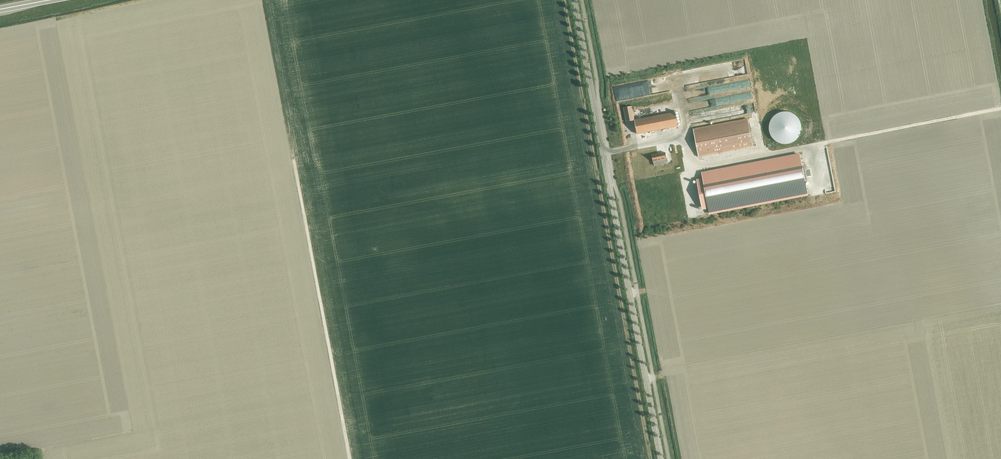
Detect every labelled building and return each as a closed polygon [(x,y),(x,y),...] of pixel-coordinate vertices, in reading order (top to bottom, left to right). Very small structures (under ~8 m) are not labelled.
[(751,76),(727,79),(727,86),(751,83),(751,76)] [(632,107),(624,108),(626,122),(634,120),(632,107)] [(768,125),(768,127),(768,128),(768,130),(769,132),(769,134),(771,136),(772,137),(773,139),(775,141),(777,142),(779,142),(781,143),(784,144),(786,144),(788,143),(790,143),(792,142),(794,141),(795,140),(797,139),(798,137),(799,136),(800,135),(800,133),(801,132),(801,130),(802,129),(802,127),(802,125),(802,124),(801,122),(801,121),(800,120),(800,119),(799,118),(799,116),(798,116),(797,115),(796,114),(794,112),(793,112),(792,111),(790,110),(789,110),(787,110),(786,110),(784,110),(783,110),(781,110),(780,110),(778,111),(777,111),(776,112),(775,113),(774,113),(773,114),(772,115),(772,116),(771,117),(770,118),(770,119),(769,120),(769,121),(768,122),(768,123),(768,124),(768,125)] [(635,120),(638,134),(678,126),(675,112),(635,120)] [(748,119),(693,129),(698,157),(753,146),(748,119)] [(653,161),(654,166),(667,163),(666,153),(652,155),(653,161)] [(702,179),(696,180),(702,210),(708,209),(709,214),(806,195),(800,155),(702,174),(702,179)]
